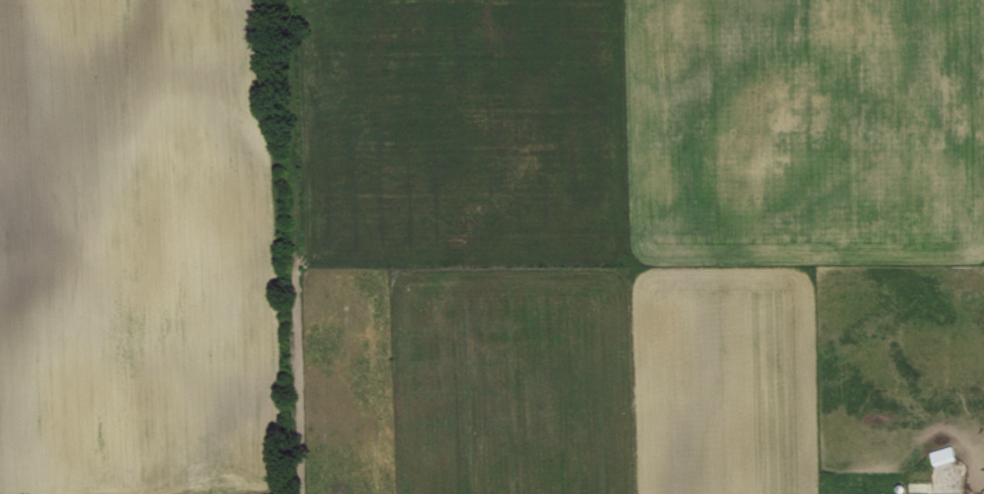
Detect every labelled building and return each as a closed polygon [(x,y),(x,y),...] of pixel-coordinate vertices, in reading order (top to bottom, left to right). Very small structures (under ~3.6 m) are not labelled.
[(932,450),(936,464),(958,458),(954,444),(932,450)]
